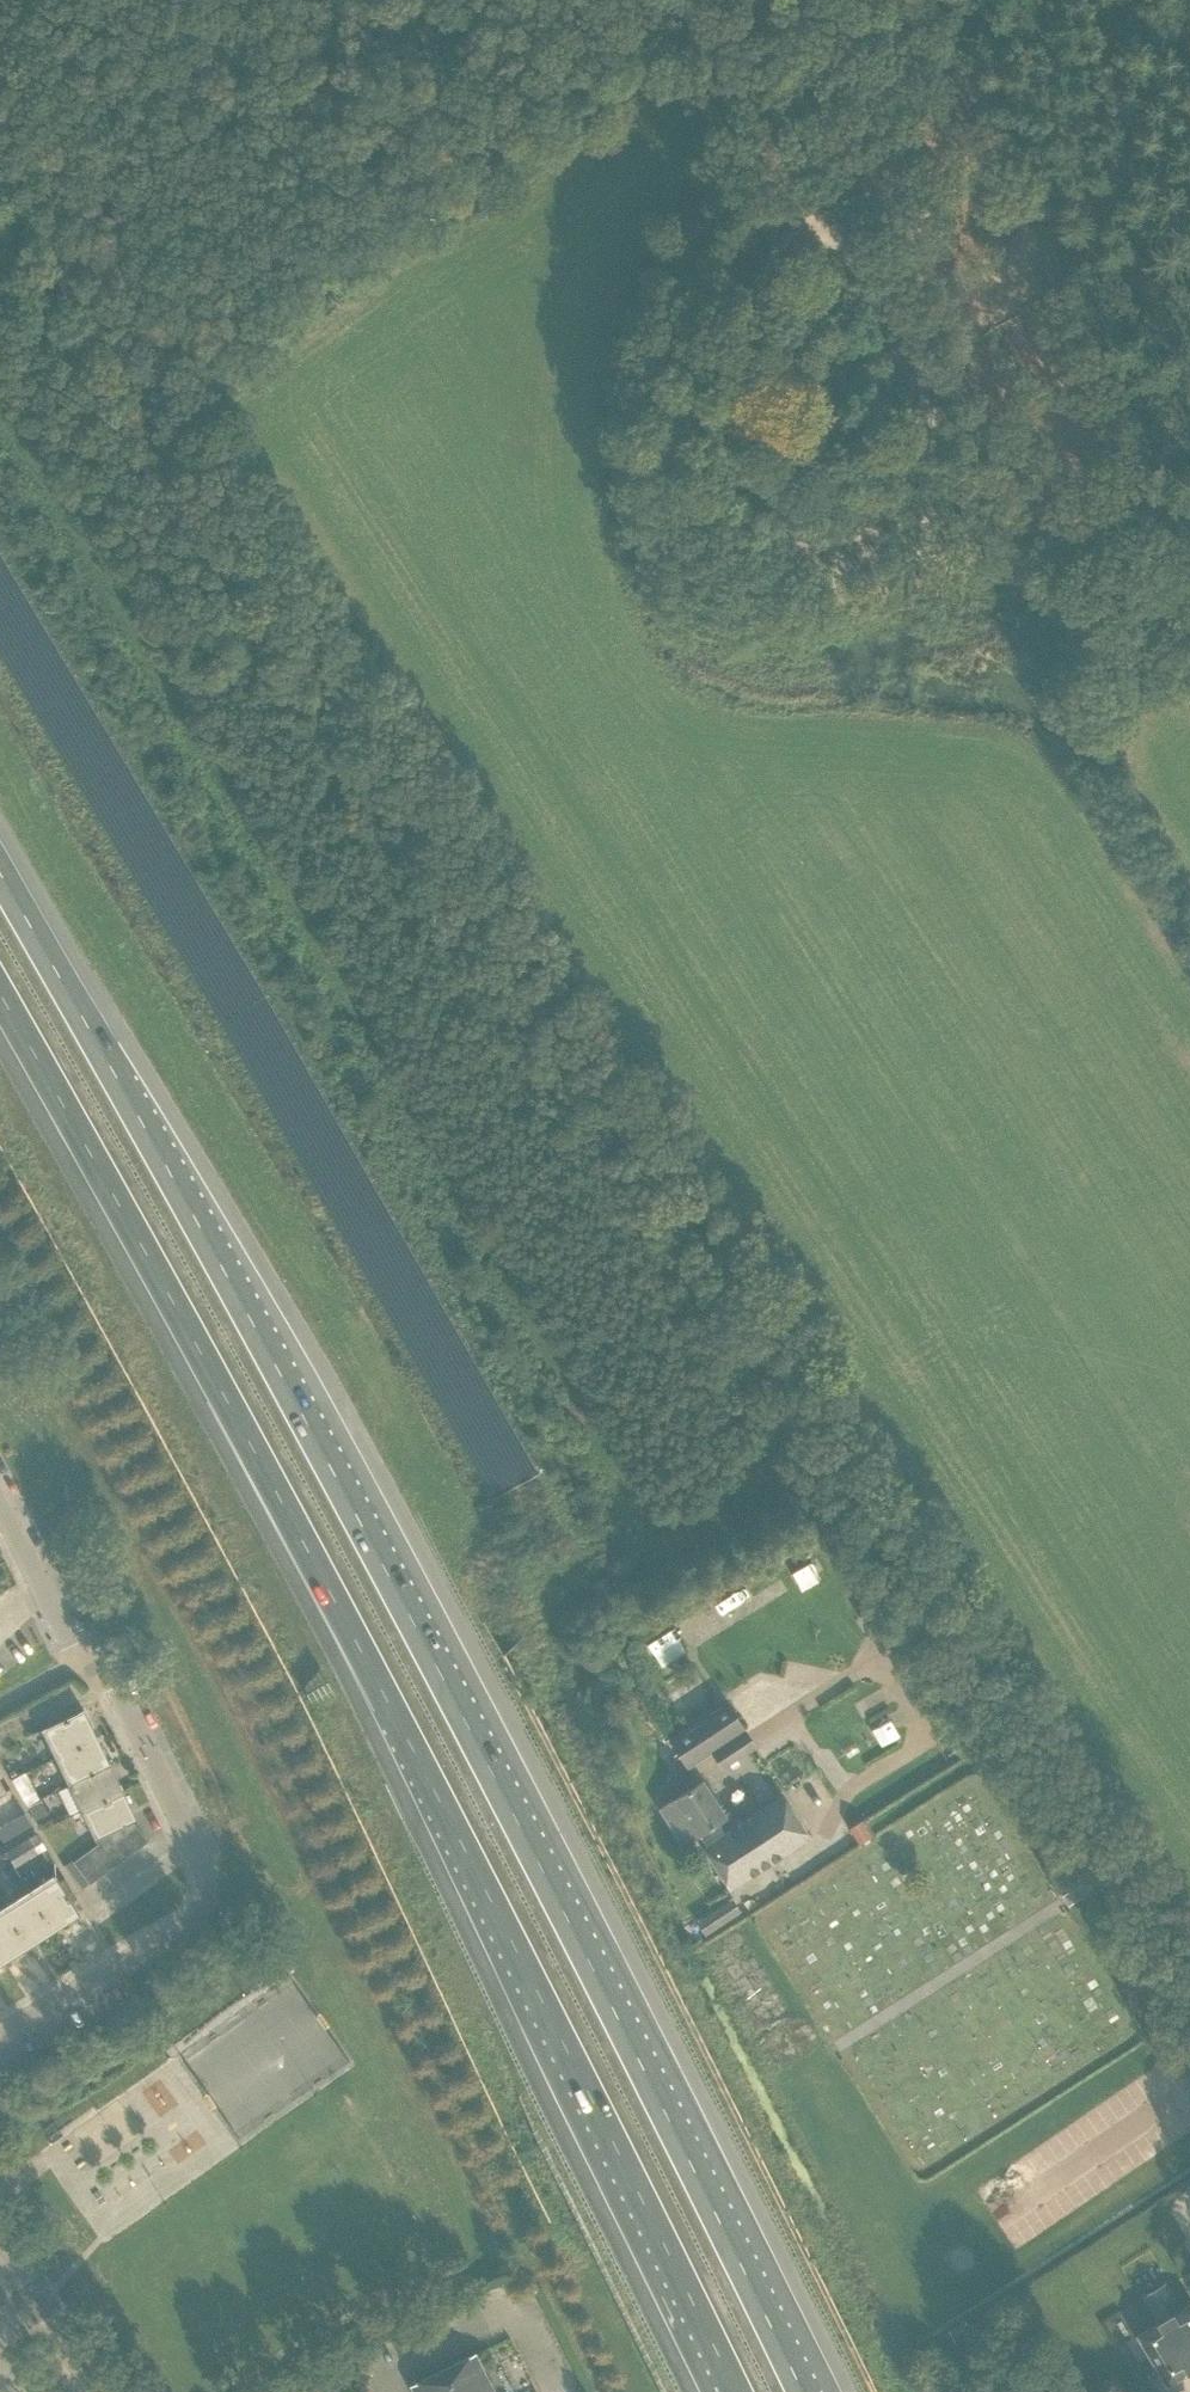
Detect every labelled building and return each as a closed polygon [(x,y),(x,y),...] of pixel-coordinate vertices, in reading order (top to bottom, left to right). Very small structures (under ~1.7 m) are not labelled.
[(669,1740),(687,1768),(745,1730),(727,1702),(669,1740)] [(97,1737),(84,1709),(42,1730),(55,1757),(97,1737)] [(111,1764),(97,1737),(55,1757),(69,1785),(111,1764)] [(81,1810),(82,1811),(123,1791),(111,1764),(69,1785),(81,1810)] [(683,1846),(699,1836),(706,1846),(703,1847),(731,1889),(809,1839),(781,1796),(725,1833),(718,1823),(726,1818),(702,1781),(659,1809),(683,1846)] [(137,1818),(123,1791),(82,1811),(95,1839),(106,1833),(119,1827),(132,1821),(137,1818)] [(872,1837),(861,1820),(849,1828),(859,1844),(872,1837)] [(148,1841),(132,1821),(119,1827),(136,1850),(148,1841)] [(136,1850),(119,1827),(106,1833),(125,1858),(136,1850)] [(125,1858),(106,1833),(95,1839),(98,1844),(97,1844),(113,1867),(125,1858)] [(102,1875),(113,1867),(97,1844),(85,1853),(102,1875)] [(91,1884),(102,1875),(85,1853),(74,1862),(91,1884)] [(80,1890),(91,1884),(74,1862),(72,1860),(65,1864),(80,1890)] [(30,1891),(55,1930),(81,1914),(55,1874),(30,1891)] [(4,1907),(29,1946),(55,1930),(30,1891),(4,1907)] [(705,1935),(742,1912),(733,1898),(696,1922),(705,1935)] [(4,1962),(29,1946),(4,1907),(0,1910),(0,1956),(4,1962)] [(1189,2371),(1189,2304),(1181,2310),(1165,2284),(1144,2297),(1157,2319),(1154,2321),(1156,2324),(1137,2335),(1166,2385),(1189,2371)] [(965,2323),(949,2332),(957,2345),(973,2336),(965,2323)] [(475,2353),(411,2385),(414,2391),(495,2391),(475,2353)]
